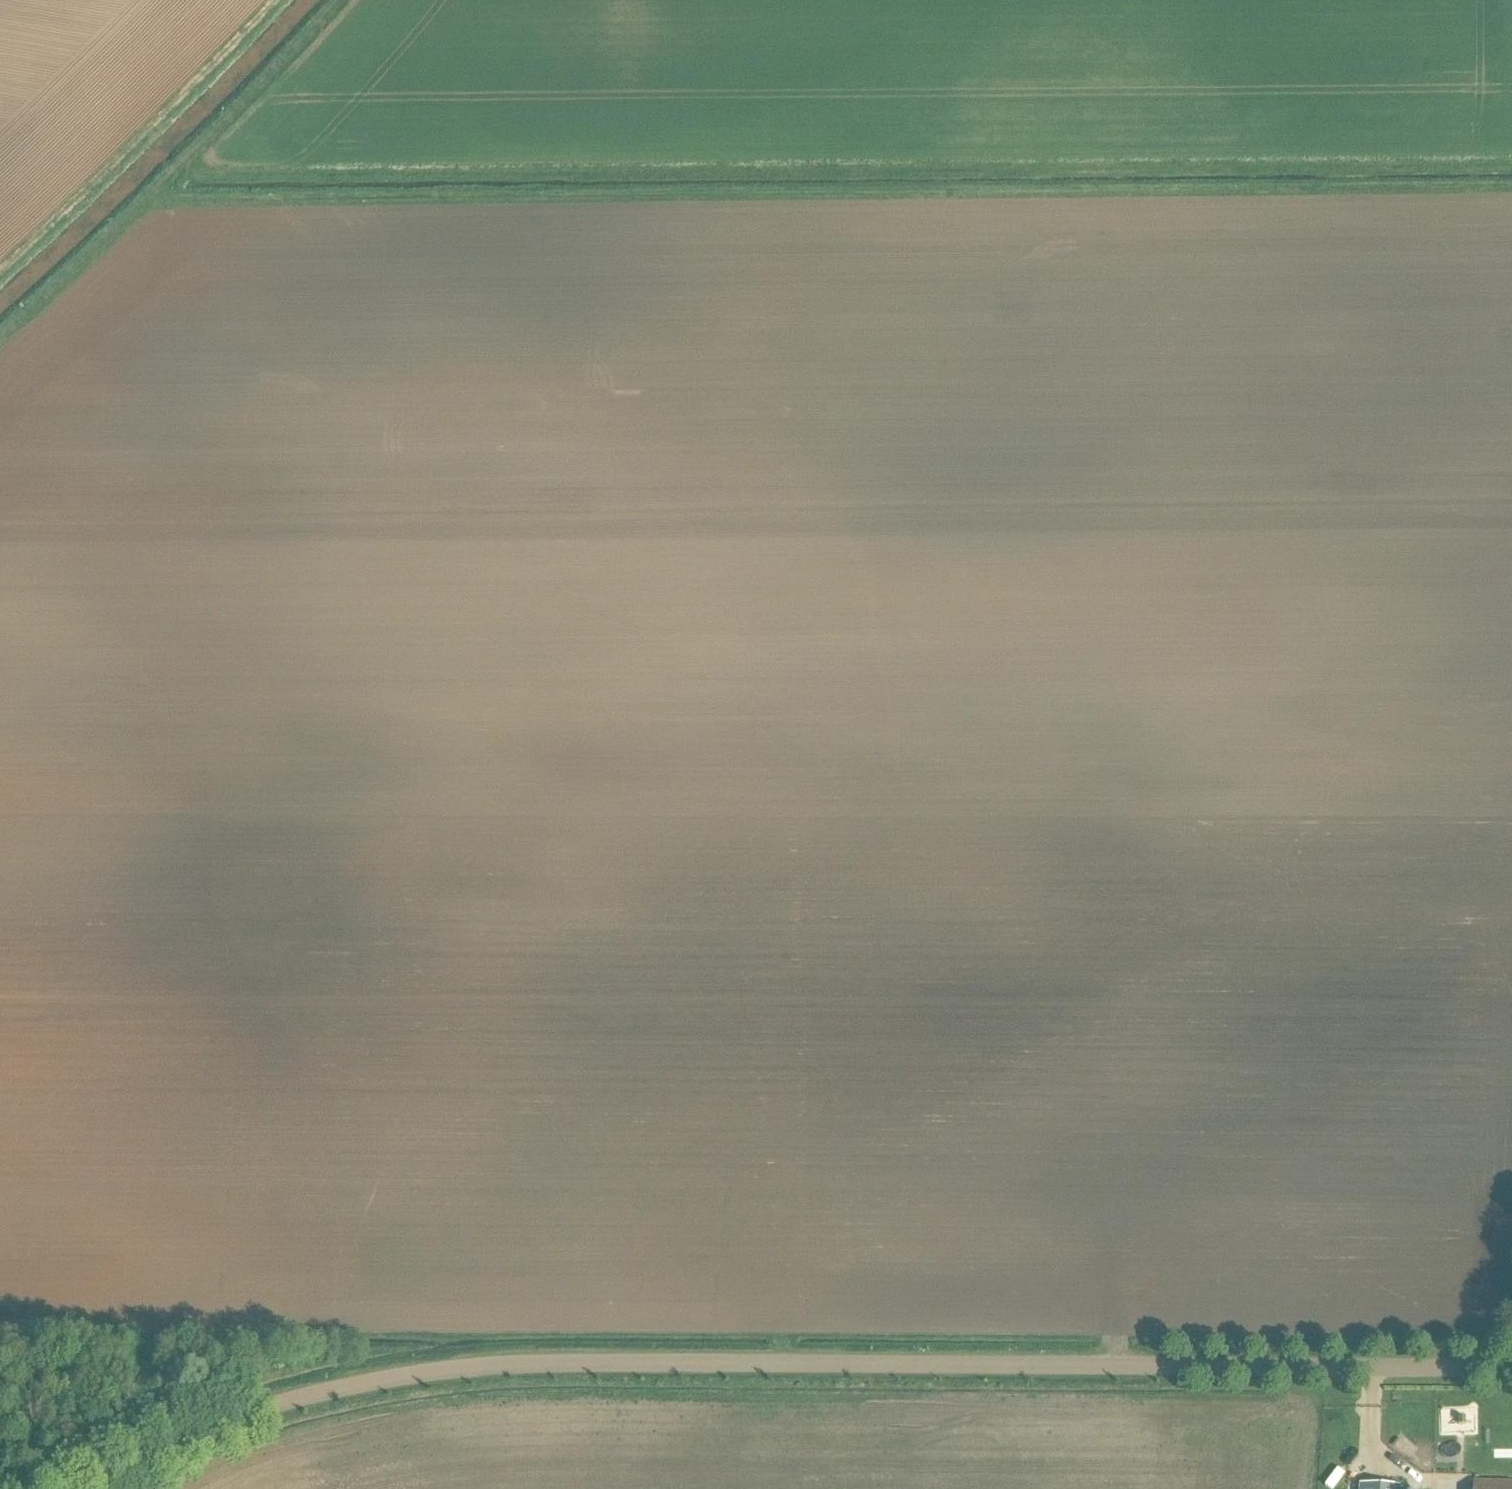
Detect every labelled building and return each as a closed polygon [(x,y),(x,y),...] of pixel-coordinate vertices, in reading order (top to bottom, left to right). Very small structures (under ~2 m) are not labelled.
[(1473,1412),(1450,1413),(1451,1431),(1474,1430),(1473,1412)]
